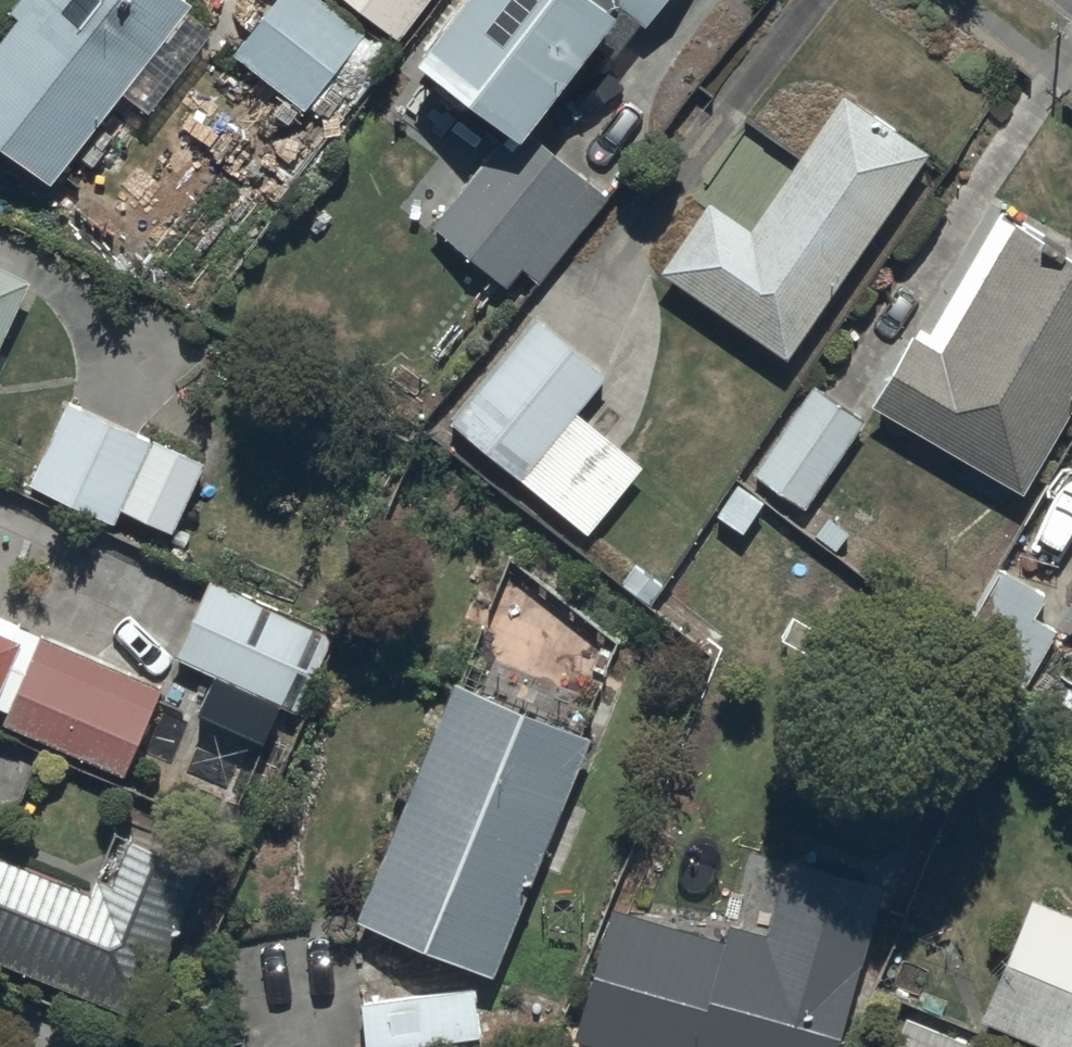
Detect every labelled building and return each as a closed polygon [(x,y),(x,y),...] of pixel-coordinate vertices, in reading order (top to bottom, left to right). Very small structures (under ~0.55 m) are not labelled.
[(49,174),(186,0),(26,0),(0,33),(0,135),(49,174)] [(234,48),(305,102),(363,27),(327,0),(271,0),(234,48)] [(398,33),(424,0),(355,0),(398,33)] [(420,46),(520,122),(614,0),(456,0),(420,46)] [(643,18),(657,0),(620,0),(643,18)] [(708,196),(660,266),(786,352),(927,147),(841,89),(749,223),(708,196)] [(514,121),(432,222),(506,282),(520,265),(538,279),(606,196),(514,121)] [(872,399),(1022,485),(1071,399),(1071,251),(1014,218),(940,347),(911,331),(872,399)] [(29,275),(0,261),(0,337),(29,275)] [(535,314),(450,418),(521,475),(606,371),(535,314)] [(812,383),(754,470),(805,504),(863,417),(812,383)] [(149,436),(68,398),(30,478),(111,516),(149,436)] [(122,503),(171,526),(203,457),(153,434),(122,503)] [(957,643),(1025,682),(1056,629),(1033,616),(1046,592),(1002,567),(957,643)] [(334,635),(210,579),(178,651),(302,707),(334,635)] [(1063,610),(1071,614),(1071,592),(1063,610)] [(19,636),(0,628),(0,678),(19,636)] [(41,632),(4,717),(123,769),(160,684),(41,632)] [(356,914),(493,968),(587,731),(451,676),(356,914)] [(147,1016),(208,864),(129,832),(110,881),(95,875),(90,887),(0,851),(0,957),(147,1016)] [(574,1035),(617,1046),(835,1046),(884,881),(789,853),(766,932),(730,922),(725,939),(612,906),(574,1035)] [(981,1016),(1054,1046),(1071,1046),(1071,912),(1032,895),(981,1016)] [(362,999),(368,1046),(482,1046),(474,984),(362,999)] [(906,1015),(893,1046),(982,1046),(906,1015)]
